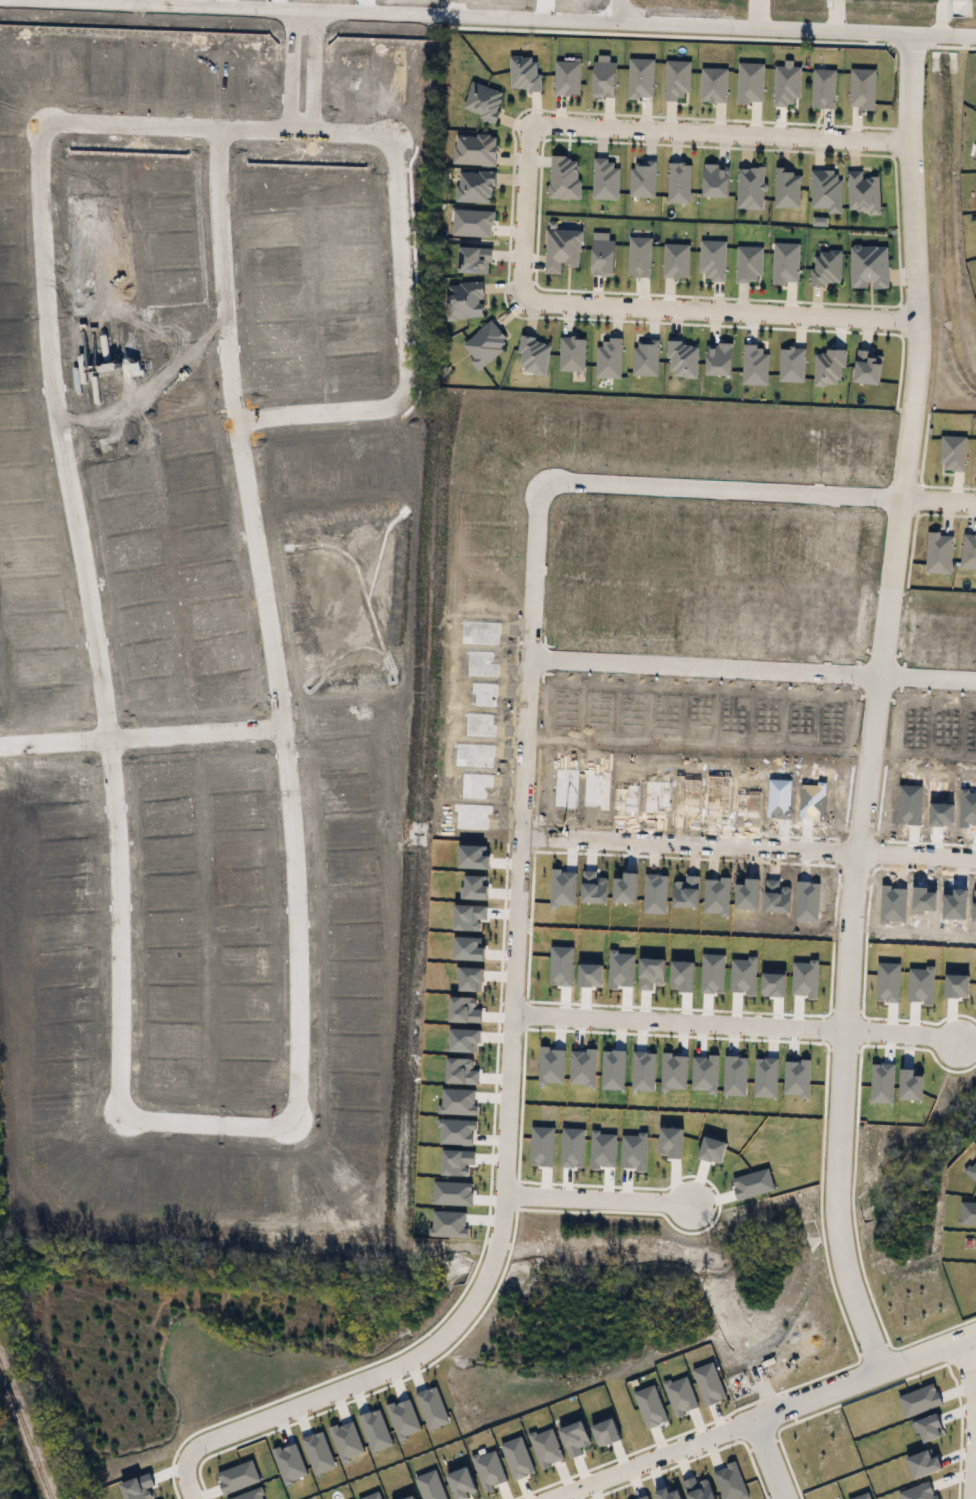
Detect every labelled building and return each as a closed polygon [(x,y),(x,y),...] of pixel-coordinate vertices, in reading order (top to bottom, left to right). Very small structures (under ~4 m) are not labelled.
[(329,172),(275,171),(275,193),(329,194),(329,172)]
